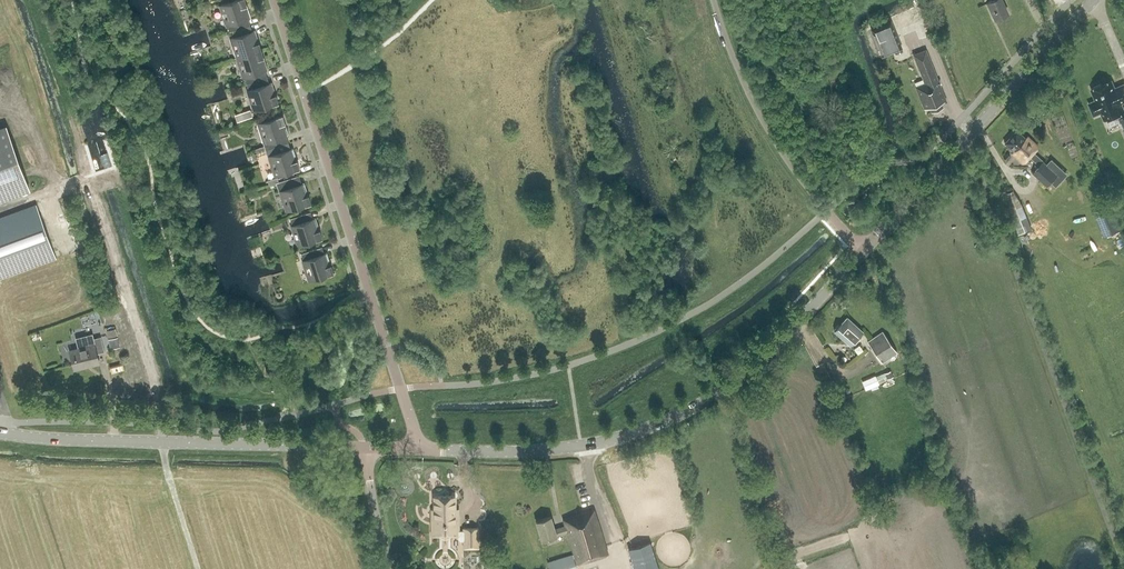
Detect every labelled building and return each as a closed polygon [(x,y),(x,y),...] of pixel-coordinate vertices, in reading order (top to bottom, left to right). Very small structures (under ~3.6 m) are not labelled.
[(245,0),(236,0),(221,5),(230,31),(232,30),(247,26),(245,19),(251,17),(245,0)] [(1008,13),(1002,0),(992,0),(988,2),(996,19),(1008,13)] [(890,21),(872,28),(884,55),(902,48),(890,21)] [(249,32),(247,26),(232,30),(234,37),(232,38),(238,57),(262,50),(255,30),(249,32)] [(268,69),(262,50),(238,57),(247,83),(264,78),(262,71),(268,69)] [(926,50),(914,55),(925,83),(916,86),(919,92),(923,103),(925,109),(930,107),(932,112),(943,107),(941,102),(946,100),(926,50)] [(266,84),(264,78),(247,83),(255,110),(279,102),(272,82),(266,84)] [(1123,112),(1123,111),(1123,110),(1121,103),(1123,101),(1123,85),(1115,89),(1112,81),(1092,89),(1097,101),(1095,102),(1094,103),(1093,104),(1092,105),(1092,107),(1092,108),(1092,110),(1093,111),(1095,112),(1096,112),(1098,112),(1099,112),(1101,111),(1105,119),(1119,113),(1121,118),(1119,119),(1123,130),(1123,113),(1123,112)] [(235,115),(237,121),(253,116),(251,110),(235,115)] [(265,146),(266,149),(285,143),(283,137),(289,135),(283,115),(259,122),(266,142),(263,142),(265,146)] [(0,129),(0,199),(29,188),(7,127),(0,129)] [(1047,165),(1033,152),(1039,147),(1027,136),(1026,138),(1017,130),(1005,143),(1014,151),(1012,153),(1024,163),(1030,156),(1040,166),(1034,172),(1048,185),(1051,181),(1057,186),(1068,174),(1052,159),(1047,165)] [(287,150),(285,143),(266,149),(268,157),(270,156),(276,175),(300,168),(293,148),(287,150)] [(311,203),(305,183),(299,185),(296,176),(280,181),(277,182),(280,191),(282,191),(288,210),(311,203)] [(1109,194),(1105,184),(1095,188),(1100,198),(1109,194)] [(1027,217),(1021,200),(1007,206),(1014,222),(1027,217)] [(56,258),(37,204),(0,218),(0,279),(56,258)] [(1119,230),(1109,204),(1093,211),(1104,236),(1119,230)] [(322,237),(316,217),(310,219),(308,213),(290,218),(299,245),(322,237)] [(334,272),(327,252),(321,254),(319,248),(302,253),(310,280),(334,272)] [(849,344),(862,330),(848,317),(841,324),(840,325),(838,325),(835,328),(836,330),(835,331),(849,344)] [(108,337),(118,335),(116,328),(106,331),(108,337)] [(898,353),(894,346),(883,331),(868,342),(883,363),(898,353)] [(97,353),(105,351),(101,336),(93,338),(92,334),(76,339),(79,348),(70,350),(75,369),(99,363),(97,353)] [(277,374),(278,366),(268,364),(266,372),(277,374)] [(885,373),(888,379),(894,377),(891,371),(885,373)] [(875,376),(862,381),(866,389),(879,383),(875,376)] [(845,398),(841,385),(834,387),(838,400),(845,398)] [(459,531),(459,509),(455,509),(455,496),(435,496),(435,509),(432,509),(432,536),(459,535),(459,539),(461,541),(464,541),(464,548),(479,548),(479,528),(464,528),(464,531),(459,531)] [(574,554),(573,555),(576,564),(608,554),(594,510),(564,519),(566,526),(555,529),(551,517),(537,521),(543,540),(568,532),(574,554)] [(651,542),(628,548),(635,568),(659,568),(651,542)] [(573,555),(548,562),(550,568),(577,568),(576,564),(573,555)]
